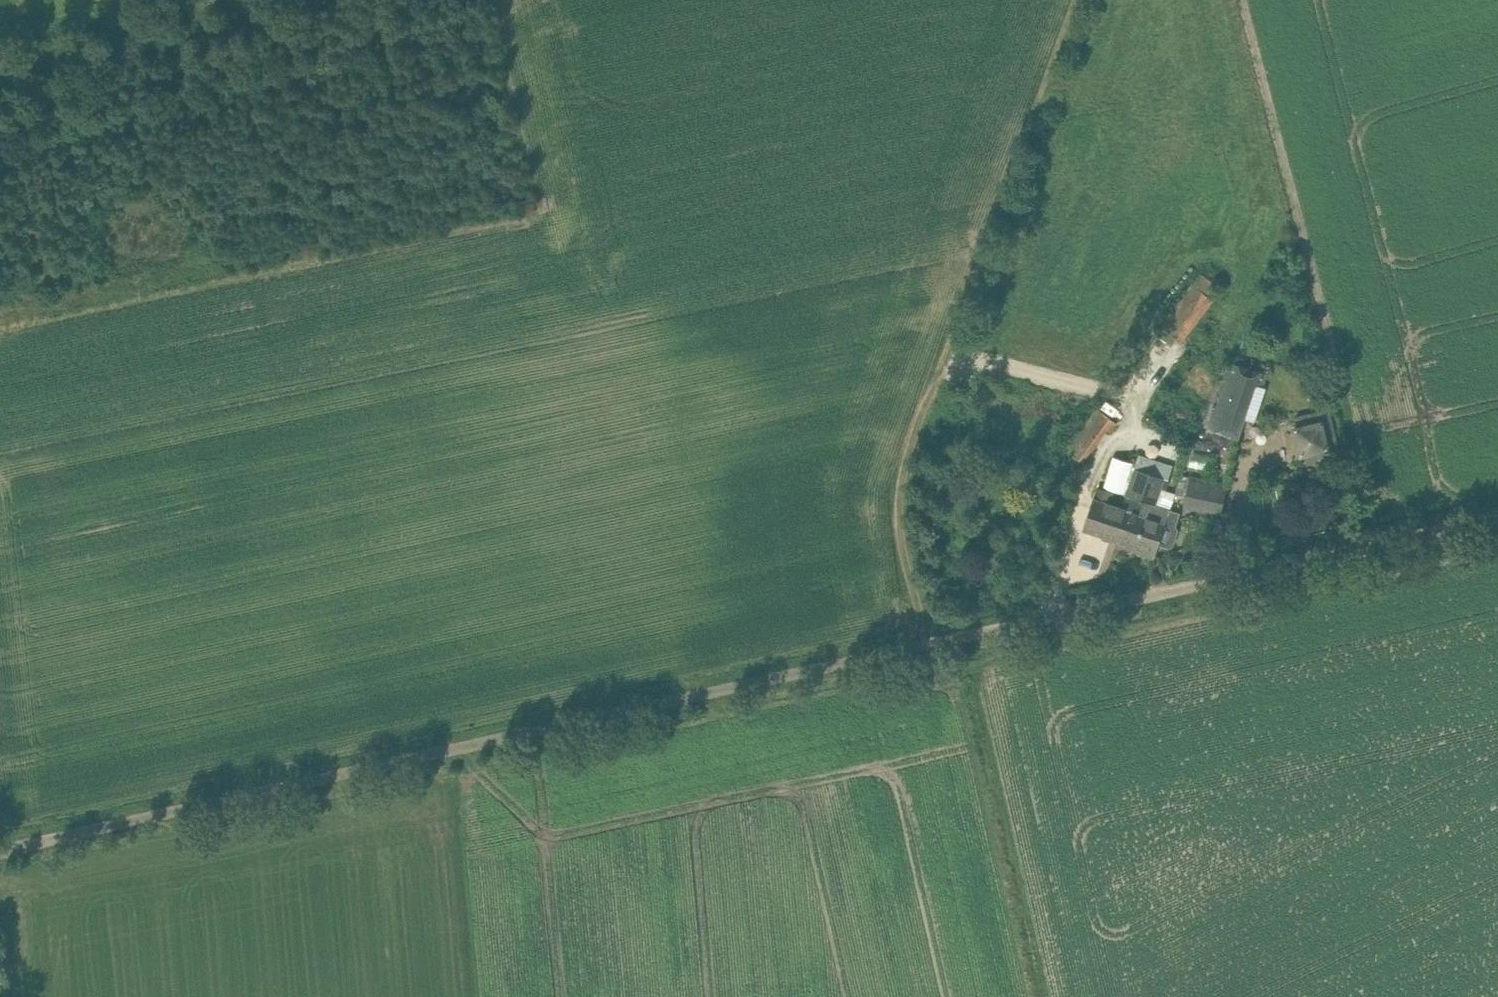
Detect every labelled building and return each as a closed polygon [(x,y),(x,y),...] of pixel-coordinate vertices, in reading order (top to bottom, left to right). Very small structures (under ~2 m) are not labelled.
[(1199,271),(1159,325),(1182,343),(1214,300),(1208,296),(1217,284),(1199,271)] [(1211,427),(1237,436),(1255,384),(1262,386),(1266,374),(1232,363),(1211,427)] [(1118,423),(1097,407),(1065,449),(1083,463),(1108,429),(1112,431),(1118,423)] [(1296,417),(1307,464),(1340,456),(1329,409),(1296,417)] [(1166,489),(1170,480),(1168,479),(1173,465),(1140,453),(1121,506),(1109,502),(1112,492),(1097,487),(1083,529),(1117,540),(1116,544),(1154,557),(1159,544),(1169,547),(1173,545),(1178,529),(1176,525),(1166,521),(1170,509),(1157,505),(1162,488),(1166,489)] [(1226,488),(1193,481),(1191,480),(1187,496),(1185,504),(1221,512),(1226,488)]
